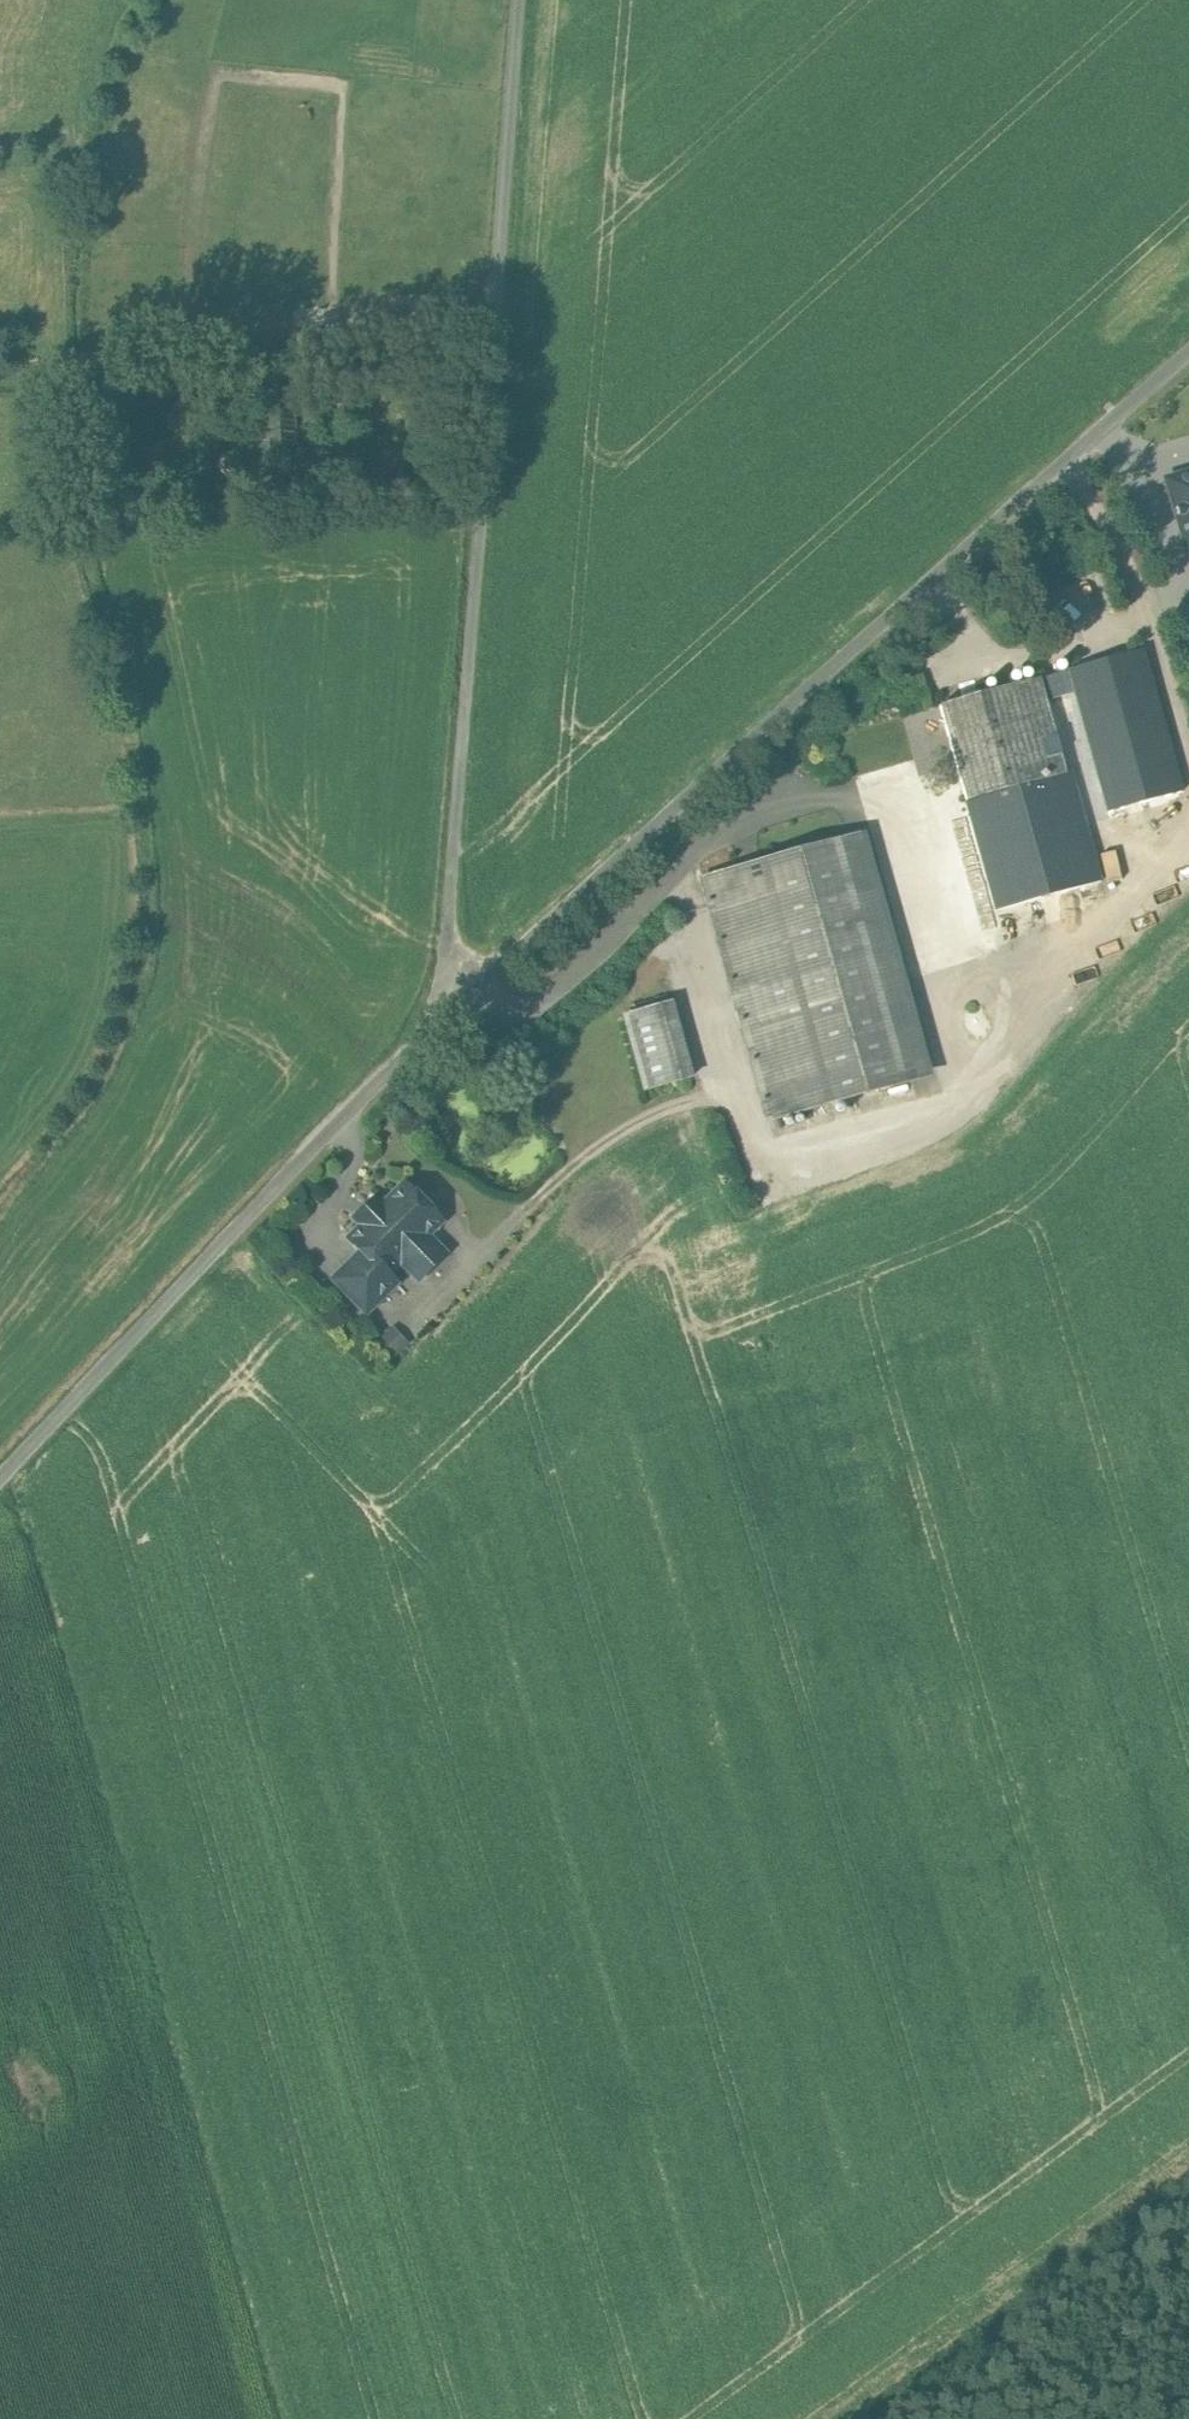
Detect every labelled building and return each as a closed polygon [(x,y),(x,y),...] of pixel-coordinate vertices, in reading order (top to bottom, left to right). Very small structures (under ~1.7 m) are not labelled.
[(287,380),(264,381),(265,392),(288,391),(287,380)] [(252,386),(239,387),(240,407),(254,407),(252,386)] [(290,425),(268,426),(269,438),(291,437),(290,425)] [(1163,477),(1187,563),(1188,563),(1188,469),(1163,477)] [(1143,649),(1069,670),(1075,690),(1108,811),(1120,808),(1122,814),(1137,810),(1135,804),(1156,798),(1157,804),(1172,800),(1170,794),(1182,791),(1143,649)] [(1069,671),(1040,679),(1045,698),(1075,690),(1069,671)] [(1039,678),(940,706),(941,708),(899,719),(905,740),(946,728),(966,801),(1041,780),(1044,789),(1068,782),(1065,771),(1045,698),(1040,679),(1039,678)] [(1041,780),(966,801),(996,910),(1101,881),(1071,770),(1065,771),(1068,782),(1044,789),(1041,780)] [(845,839),(753,865),(762,895),(853,870),(845,839)] [(762,895),(753,865),(702,879),(769,1120),(820,1106),(762,895)] [(853,870),(762,895),(820,1106),(911,1081),(853,870)] [(672,1003),(623,1017),(643,1090),(692,1077),(672,1003)] [(405,1185),(382,1207),(378,1204),(359,1222),(363,1226),(350,1239),(363,1252),(385,1275),(387,1273),(400,1260),(407,1267),(408,1266),(432,1243),(433,1242),(426,1235),(440,1221),(405,1185)] [(432,1243),(408,1266),(419,1278),(443,1254),(432,1243)] [(363,1252),(335,1279),(366,1311),(395,1282),(387,1273),(385,1275),(363,1252)] [(389,1362),(410,1340),(391,1322),(371,1344),(389,1362)]
